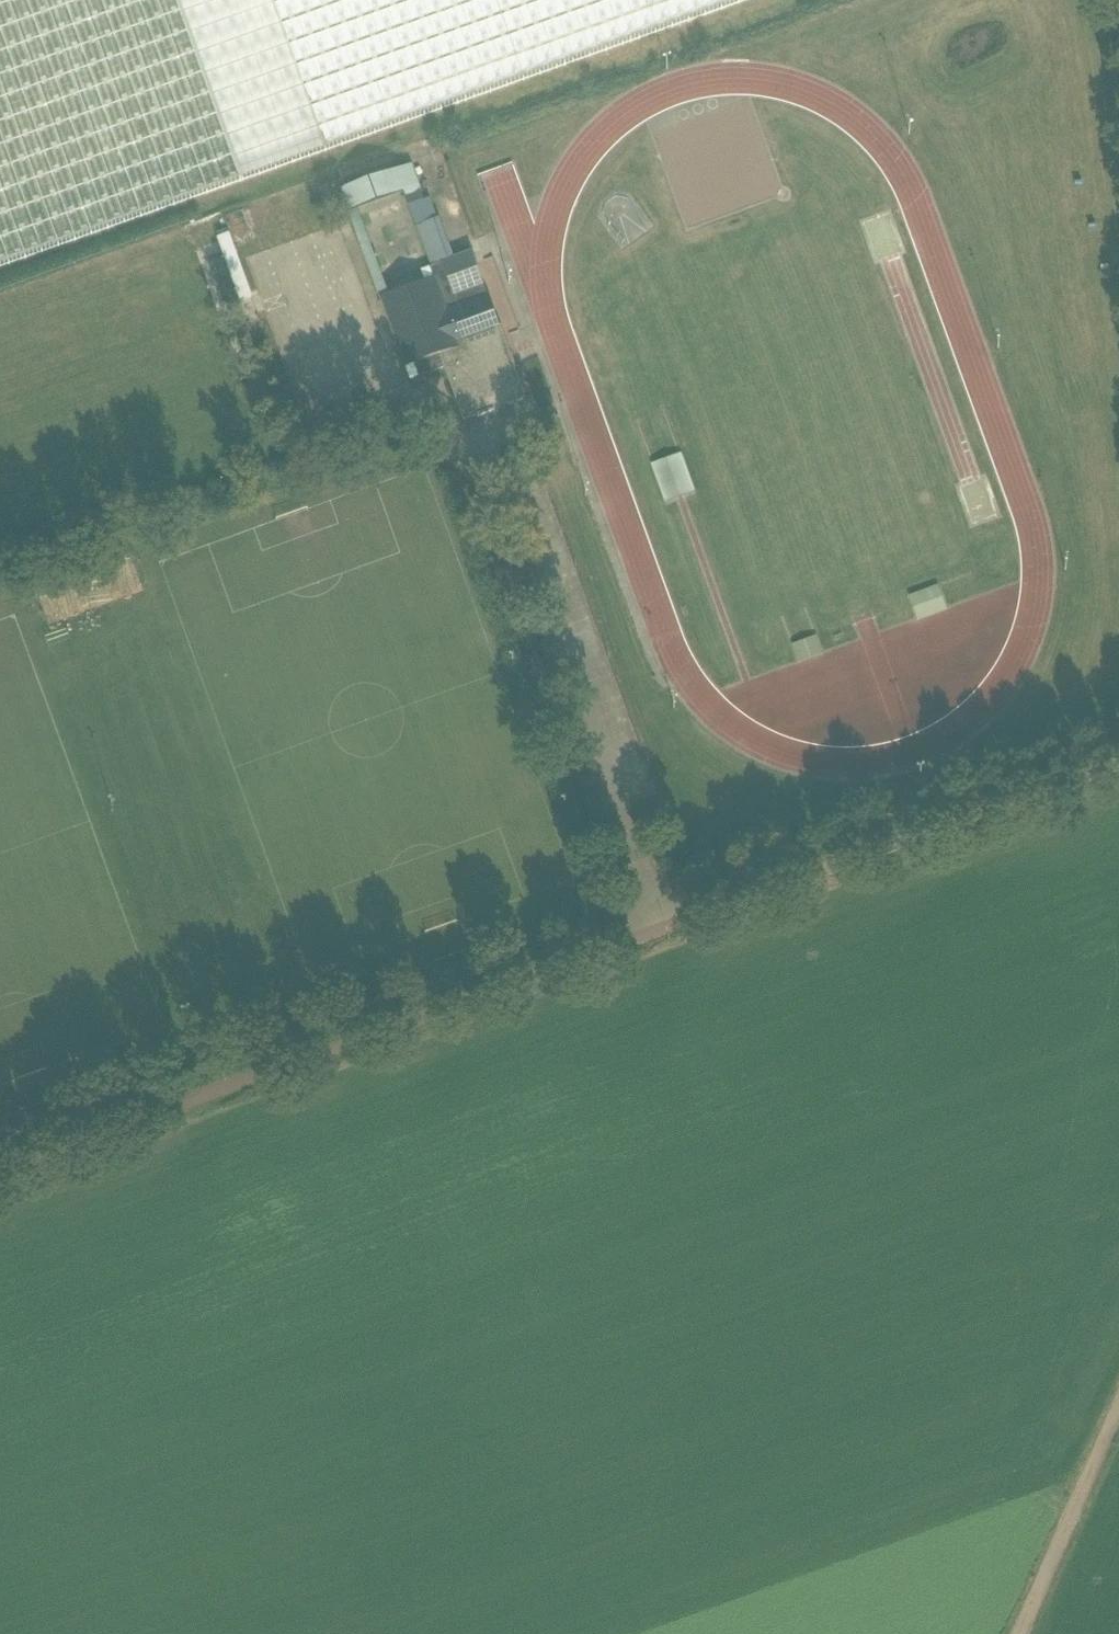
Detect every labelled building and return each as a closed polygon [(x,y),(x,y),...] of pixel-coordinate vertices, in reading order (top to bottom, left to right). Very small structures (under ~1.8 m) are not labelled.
[(747,0),(0,0),(0,266),(747,0)] [(411,167),(397,172),(405,195),(409,206),(423,201),(411,167)] [(397,172),(342,192),(350,215),(360,212),(405,195),(397,172)] [(423,201),(409,206),(417,228),(437,221),(429,198),(423,201)] [(360,212),(350,215),(380,297),(389,293),(360,212)] [(417,228),(426,255),(450,247),(441,220),(417,228)] [(228,234),(216,239),(222,256),(224,262),(239,302),(251,298),(249,291),(237,260),(228,234)] [(450,247),(426,255),(431,267),(454,259),(450,247)] [(499,328),(487,295),(472,253),(454,259),(431,267),(434,277),(458,343),(499,328)] [(224,262),(211,266),(226,307),(239,302),(224,262)] [(460,347),(458,343),(434,277),(389,293),(380,297),(405,367),(414,364),(460,347)] [(458,343),(460,347),(414,364),(418,378),(444,368),(463,422),(477,417),(478,418),(494,412),(494,411),(525,399),(499,328),(458,343)]
